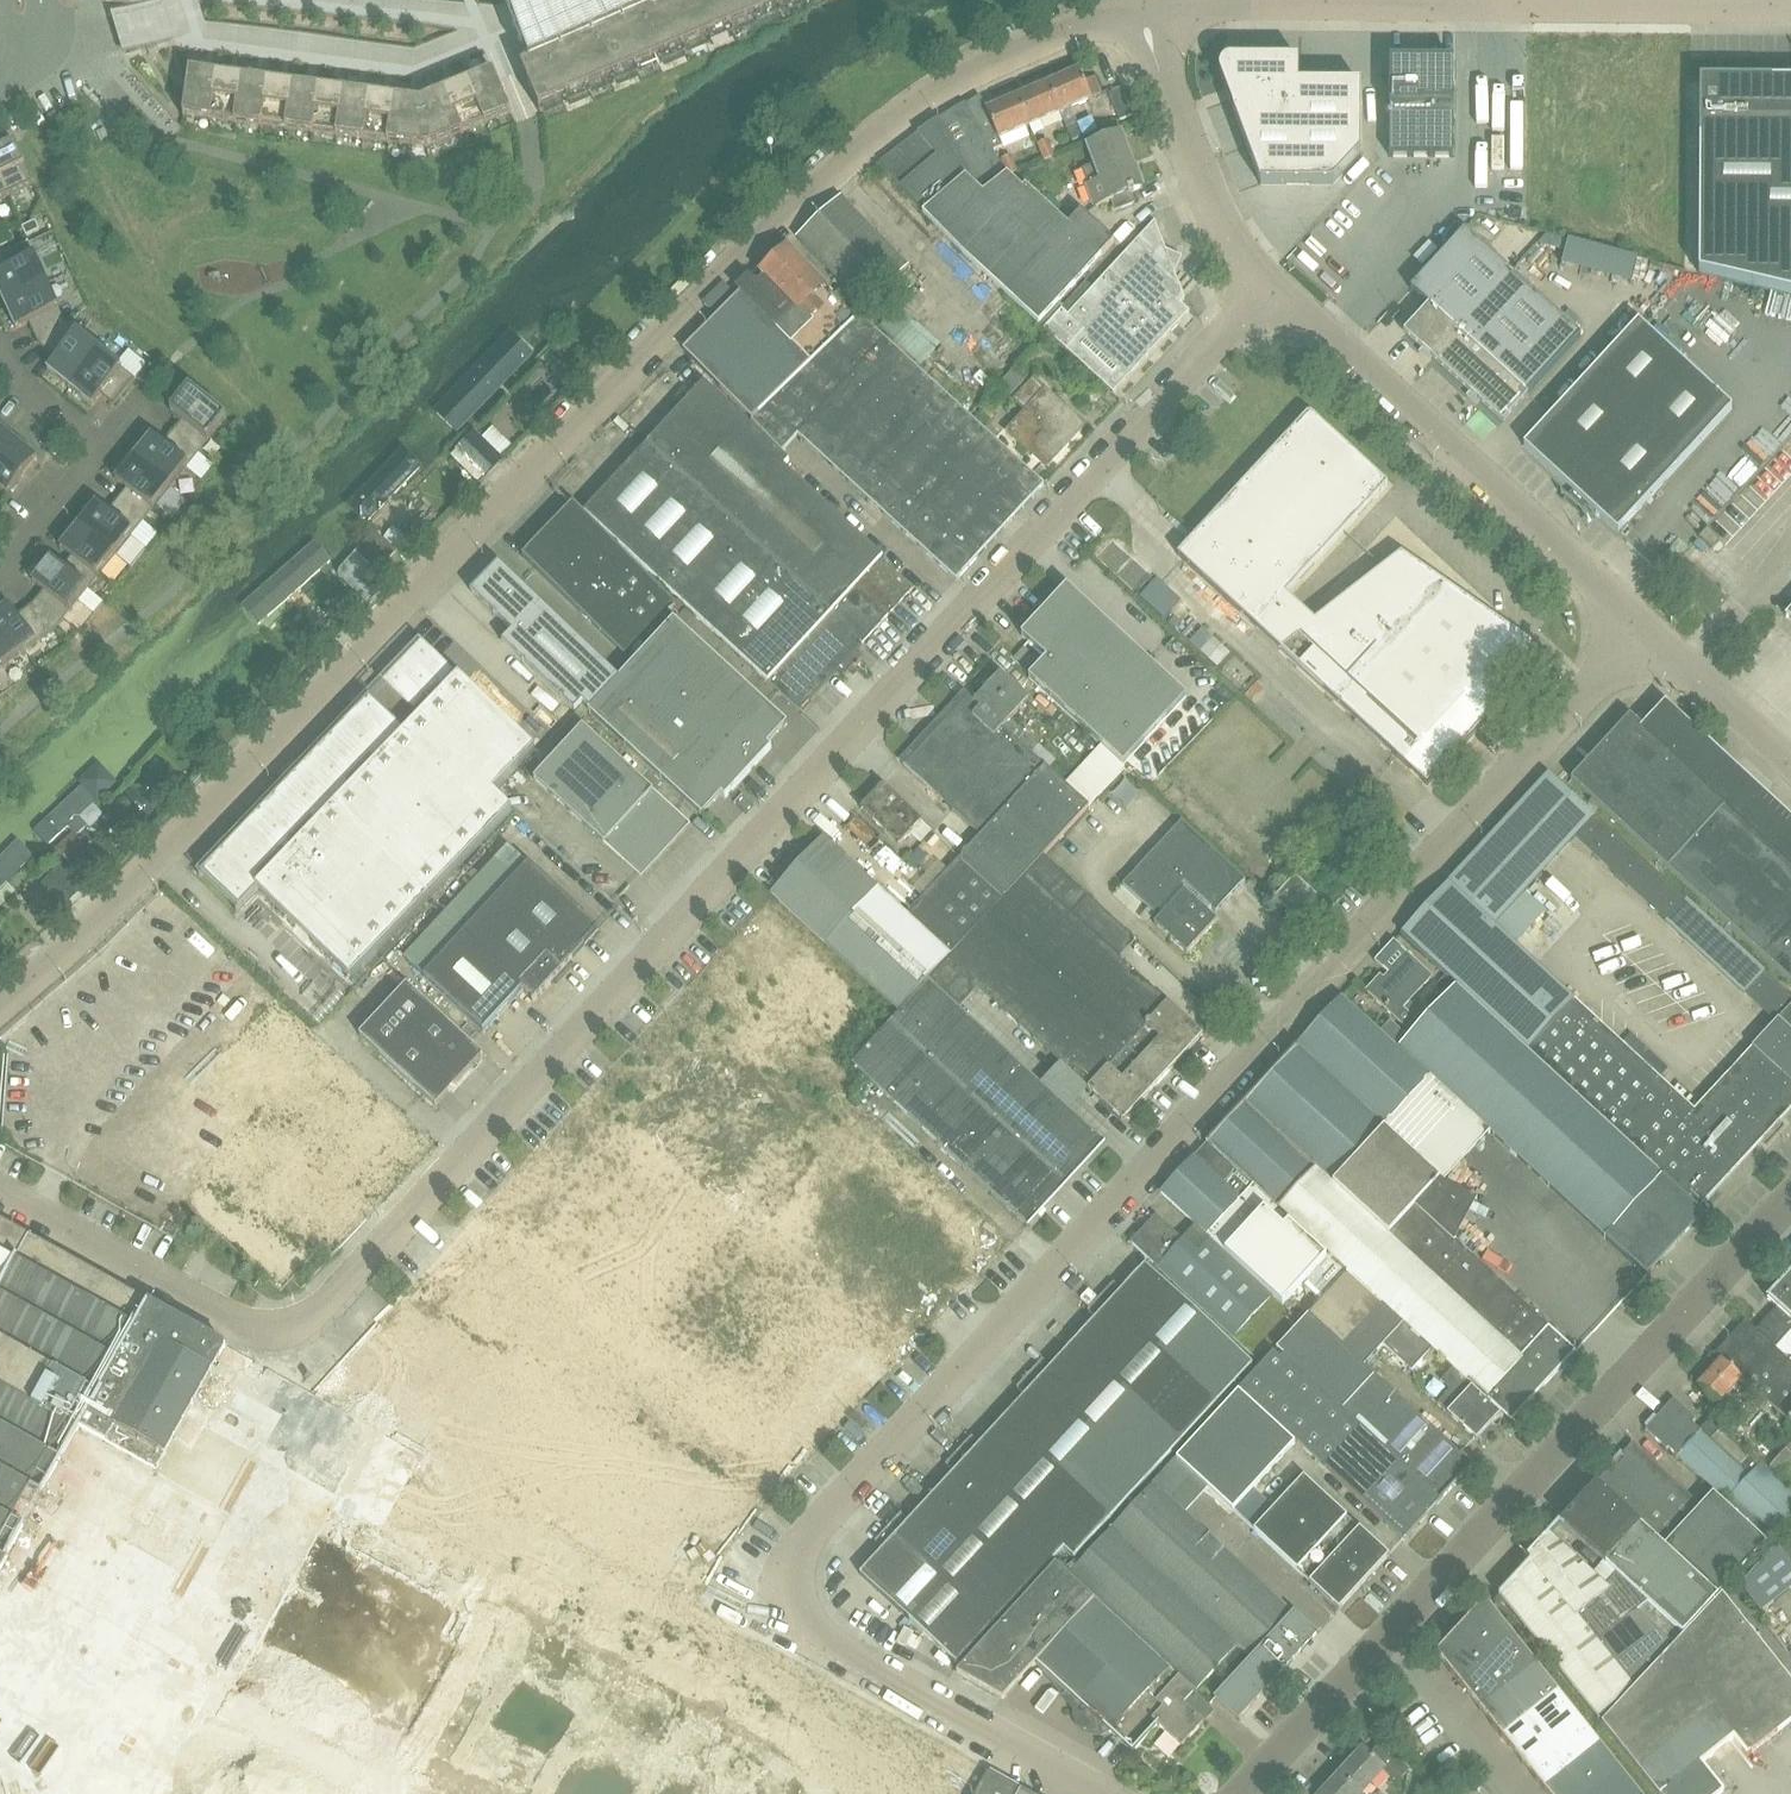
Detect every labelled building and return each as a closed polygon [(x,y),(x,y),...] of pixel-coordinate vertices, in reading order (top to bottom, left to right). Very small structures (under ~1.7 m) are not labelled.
[(530,66),(522,69),(540,113),(811,0),(504,0),(530,66)] [(1225,72),(1224,72),(1225,72),(1225,73),(1225,74),(1229,86),(1225,88),(1261,185),(1333,185),(1361,154),(1361,85),(1312,85),(1299,85),(1299,60),(1298,60),(1298,65),(1231,65),(1230,65),(1229,65),(1229,66),(1228,66),(1227,66),(1227,67),(1226,67),(1226,68),(1225,68),(1225,69),(1225,70),(1225,71),(1224,71),(1225,71),(1225,72)] [(1454,60),(1389,60),(1389,157),(1454,157),(1454,60)] [(421,101),(190,70),(188,85),(186,98),(184,113),(184,118),(427,150),(512,114),(494,70),(421,101)] [(1079,71),(1048,84),(1060,113),(1091,99),(1101,95),(1093,78),(1084,82),(1079,71)] [(1699,272),(1790,294),(1790,82),(1700,81),(1699,272)] [(1045,131),(1041,122),(1060,113),(1048,84),(1017,98),(1030,126),(1034,136),(1045,131)] [(1122,88),(1109,93),(1120,121),(1133,115),(1122,88)] [(998,140),(1030,126),(1017,98),(986,111),(998,140)] [(965,103),(938,119),(972,174),(973,174),(989,188),(1005,172),(965,103)] [(1072,126),(1067,128),(1073,142),(1084,136),(1097,131),(1091,117),(1078,123),(1072,126)] [(991,191),(989,188),(973,174),(972,174),(938,119),(921,131),(880,163),(921,212),(963,255),(1039,325),(1057,305),(1061,309),(1068,316),(1094,289),(1082,278),(1114,242),(1081,211),(1069,225),(1026,186),(1023,189),(1009,177),(991,191)] [(1082,169),(1088,186),(1087,186),(1095,208),(1113,201),(1115,210),(1131,203),(1128,195),(1143,189),(1135,168),(1134,168),(1120,133),(1087,145),(1095,164),(1082,169)] [(1048,140),(1037,144),(1044,161),(1055,156),(1048,140)] [(0,151),(0,177),(9,197),(35,185),(16,144),(0,151)] [(1017,171),(1010,155),(1000,159),(1008,176),(1017,171)] [(9,197),(0,177),(0,201),(9,197)] [(908,267),(842,199),(841,198),(797,238),(816,258),(865,309),(908,267)] [(35,221),(22,226),(26,236),(39,230),(35,221)] [(1184,299),(1184,297),(1175,273),(1182,258),(1166,250),(1155,221),(1094,289),(1068,316),(1061,309),(1043,329),(1113,393),(1190,311),(1181,303),(1184,299)] [(22,226),(9,232),(13,241),(26,236),(22,226)] [(1581,337),(1464,230),(1410,289),(1430,307),(1406,333),(1503,422),(1527,396),(1581,337)] [(4,303),(48,283),(29,242),(9,252),(15,266),(0,273),(0,294),(4,303)] [(840,290),(833,297),(825,290),(828,287),(808,266),(787,245),(746,287),(815,357),(855,318),(856,319),(863,311),(840,290)] [(38,344),(66,323),(48,283),(4,303),(16,329),(39,319),(47,336),(38,344)] [(746,287),(684,351),(753,420),(815,357),(746,287)] [(1781,303),(1776,326),(1790,329),(1790,305),(1781,303)] [(981,427),(970,417),(860,316),(856,319),(855,318),(815,357),(753,420),(784,451),(798,436),(956,580),(1044,485),(981,427)] [(1732,408),(1638,321),(1551,417),(1524,446),(1618,532),(1732,408)] [(47,370),(70,388),(100,351),(66,323),(38,344),(56,359),(47,370)] [(511,328),(434,409),(458,432),(535,351),(511,328)] [(125,360),(143,375),(153,362),(135,348),(125,360)] [(70,388),(92,406),(108,387),(121,397),(135,379),(122,369),(100,351),(70,388)] [(1027,412),(1007,432),(1046,468),(1084,426),(1044,390),(1044,389),(1045,387),(1033,377),(1013,399),(1015,401),(1027,412)] [(648,445),(584,513),(768,681),(800,712),(837,670),(844,677),(854,666),(847,660),(911,591),(912,589),(881,560),(882,558),(807,488),(784,467),(789,462),(707,379),(648,445)] [(173,432),(199,454),(227,419),(190,388),(171,412),(182,421),(173,432)] [(1004,404),(992,393),(970,417),(981,427),(1004,404)] [(1307,415),(1177,554),(1187,563),(1398,759),(1427,786),(1548,655),(1402,554),(1384,568),(1315,621),(1286,594),(1343,533),(1388,484),(1314,416),(1311,414),(1309,414),(1307,415)] [(486,482),(521,449),(497,423),(462,457),(486,482)] [(17,440),(0,426),(0,461),(17,440)] [(134,457),(171,488),(199,454),(173,432),(172,433),(181,441),(172,451),(152,435),(134,457)] [(7,494),(38,457),(17,440),(0,461),(0,488),(7,494)] [(365,523),(424,464),(404,445),(346,504),(365,523)] [(208,479),(221,464),(206,451),(193,466),(208,479)] [(126,508),(143,522),(171,488),(134,457),(116,480),(136,496),(126,508)] [(1720,496),(1740,505),(1746,492),(1726,483),(1720,496)] [(79,525),(116,556),(143,522),(126,508),(117,500),(108,512),(97,503),(79,525)] [(522,557),(624,656),(676,602),(573,504),(522,557)] [(137,531),(152,545),(165,530),(150,516),(137,531)] [(51,559),(88,590),(116,556),(79,525),(60,548),(80,564),(72,575),(52,558),(51,559)] [(1720,540),(1707,529),(1699,537),(1712,549),(1720,540)] [(377,573),(390,559),(398,550),(376,530),(355,553),(356,553),(377,573)] [(367,583),(377,572),(356,553),(347,564),(356,573),(349,581),(370,600),(378,592),(367,583)] [(325,571),(311,557),(258,610),(272,624),(325,571)] [(32,605),(56,629),(88,590),(51,559),(33,582),(44,591),(32,605)] [(580,706),(587,712),(618,677),(498,562),(470,591),(512,631),(504,640),(577,710),(580,706)] [(84,595),(99,609),(109,597),(94,584),(84,595)] [(1029,677),(1123,764),(1186,696),(1067,586),(1022,635),(1047,658),(1029,677)] [(14,660),(56,630),(56,629),(32,605),(17,616),(9,605),(0,611),(0,641),(14,660)] [(673,618),(630,665),(747,773),(771,747),(767,744),(787,723),(768,706),(673,618)] [(14,660),(0,641),(0,671),(14,660)] [(1024,648),(1015,658),(1027,670),(1037,659),(1024,648)] [(618,677),(587,712),(685,801),(701,816),(721,795),(724,798),(747,773),(630,665),(618,677)] [(1039,746),(1010,720),(1028,699),(1001,673),(975,701),(1031,754),(1039,746)] [(352,980),(513,813),(512,812),(494,795),(536,752),(459,678),(424,715),(387,680),(215,859),(212,856),(205,864),(208,866),(202,873),(240,910),(258,891),(352,980)] [(1043,767),(1045,765),(1031,754),(975,701),(968,694),(903,764),(980,835),(961,857),(1005,897),(1006,898),(1025,876),(1044,856),(1089,806),(1043,767)] [(1665,702),(1642,727),(1630,716),(1571,780),(1790,982),(1790,819),(1665,702)] [(652,790),(582,726),(533,779),(603,844),(605,842),(640,874),(685,825),(677,817),(650,792),(652,790)] [(101,763),(49,814),(65,831),(118,780),(101,763)] [(1532,1055),(1580,1004),(1514,943),(1544,911),(1524,893),(1575,838),(1579,842),(1599,820),(1564,787),(1549,773),(1401,934),(1435,966),(1456,986),(1528,1051),(1532,1055)] [(899,846),(912,832),(923,842),(933,832),(921,822),(883,787),(861,809),(899,846)] [(147,807),(159,818),(171,805),(160,794),(158,795),(156,792),(150,799),(152,801),(147,807)] [(1187,954),(1217,922),(1207,913),(1211,908),(1216,912),(1230,897),(1245,880),(1182,821),(1114,895),(1139,918),(1148,908),(1155,914),(1157,918),(1154,924),(1187,954)] [(0,858),(0,888),(35,855),(20,839),(0,858)] [(772,894),(773,894),(900,1012),(949,959),(952,956),(907,916),(824,839),(810,853),(772,894)] [(961,857),(958,861),(935,840),(925,850),(948,871),(907,916),(952,956),(1006,898),(1005,897),(961,857)] [(69,863),(70,862),(79,853),(70,842),(59,852),(69,863)] [(87,846),(79,853),(70,862),(87,881),(105,865),(87,846)] [(1168,1003),(1168,1004),(1112,952),(1129,934),(1062,873),(1046,859),(1047,859),(1044,856),(1025,876),(1006,898),(952,956),(949,959),(979,986),(1089,1089),(1123,1120),(1172,1068),(1188,1050),(1200,1037),(1202,1035),(1168,1003)] [(528,864),(463,935),(522,991),(533,1002),(573,960),(571,959),(599,929),(528,864)] [(59,866),(41,885),(65,908),(83,888),(59,866)] [(1273,900),(1296,920),(1317,897),(1295,876),(1289,882),(1273,900)] [(1669,923),(1777,1025),(1790,1037),(1790,997),(1757,966),(1688,902),(1669,923)] [(423,978),(483,1033),(522,991),(463,935),(423,978)] [(1433,976),(1407,953),(1393,940),(1374,961),(1388,973),(1384,978),(1380,975),(1366,991),(1406,1029),(1415,1020),(1403,1009),(1433,976)] [(1661,942),(1642,949),(1646,962),(1665,956),(1661,942)] [(1027,1225),(1104,1141),(959,1008),(979,986),(949,959),(900,1012),(853,1064),(1027,1225)] [(436,1107),(483,1056),(471,1045),(407,986),(360,1036),(425,1096),(436,1107)] [(1207,1143),(1208,1143),(1346,1273),(1441,1360),(1443,1358),(1485,1397),(1512,1422),(1576,1351),(1549,1327),(1454,1242),(1477,1199),(1444,1181),(1489,1131),(1647,1275),(1704,1213),(1699,1209),(1532,1055),(1528,1051),(1456,986),(1399,1048),(1400,1049),(1398,1052),(1341,999),(1297,1045),(1207,1143)] [(1580,1004),(1532,1055),(1699,1209),(1790,1111),(1790,1087),(1753,1053),(1699,1114),(1580,1004)] [(1790,1087),(1790,1037),(1777,1025),(1767,1037),(1753,1053),(1790,1087)] [(375,1175),(416,1133),(307,1026),(266,1067),(375,1175)] [(1209,1237),(1272,1294),(1273,1294),(1283,1304),(1306,1279),(1309,1282),(1304,1287),(1320,1302),(1309,1315),(1308,1314),(1365,1365),(1383,1345),(1412,1371),(1422,1359),(1426,1363),(1439,1361),(1441,1360),(1346,1273),(1208,1143),(1194,1157),(1162,1193),(1207,1235),(1209,1237)] [(1233,1336),(1271,1296),(1208,1238),(1195,1252),(1183,1240),(1156,1216),(1131,1243),(1158,1267),(1166,1258),(1178,1270),(1171,1278),(1233,1336)] [(149,1304),(0,1221),(0,1577),(149,1304)] [(958,1664),(1065,1548),(1074,1557),(1252,1363),(1145,1264),(1122,1290),(1114,1282),(1088,1310),(1096,1318),(1051,1367),(1043,1359),(1017,1387),(1025,1395),(994,1428),(980,1444),(972,1436),(946,1464),(954,1472),(909,1521),(901,1513),(875,1542),(883,1549),(860,1574),(958,1664)] [(1777,1288),(1767,1298),(1777,1307),(1756,1330),(1746,1321),(1745,1321),(1740,1326),(1715,1355),(1721,1360),(1742,1378),(1788,1420),(1790,1423),(1790,1362),(1775,1348),(1790,1331),(1790,1272),(1777,1288)] [(135,1377),(115,1417),(142,1430),(133,1448),(176,1469),(240,1341),(159,1301),(151,1316),(183,1332),(174,1350),(140,1333),(121,1370),(135,1377)] [(1374,1375),(1364,1366),(1365,1365),(1308,1314),(1301,1321),(1277,1348),(1284,1355),(1343,1408),(1440,1500),(1473,1464),(1463,1455),(1374,1374),(1374,1375)] [(1403,1540),(1423,1519),(1441,1500),(1440,1500),(1343,1408),(1284,1355),(1277,1348),(1274,1351),(1240,1388),(1403,1540)] [(1721,1360),(1712,1370),(1698,1386),(1718,1404),(1742,1378),(1721,1360)] [(1476,1439),(1477,1439),(1500,1414),(1451,1369),(1441,1380),(1453,1391),(1441,1404),(1450,1412),(1448,1414),(1476,1439)] [(1239,1391),(1177,1457),(1209,1487),(1233,1509),(1295,1442),(1239,1391)] [(1644,1428),(1665,1448),(1667,1447),(1717,1493),(1718,1491),(1769,1539),(1790,1516),(1790,1493),(1710,1418),(1699,1430),(1690,1422),(1694,1418),(1672,1398),(1654,1418),(1644,1428)] [(1615,1462),(1597,1483),(1599,1485),(1597,1486),(1717,1595),(1729,1583),(1765,1543),(1713,1494),(1701,1507),(1632,1443),(1631,1444),(1623,1454),(1621,1455),(1624,1458),(1618,1465),(1615,1462)] [(1769,1468),(1790,1488),(1790,1443),(1769,1468)] [(1177,1457),(1067,1575),(1094,1600),(1177,1675),(1180,1678),(1197,1693),(1221,1666),(1232,1654),(1280,1599),(1186,1513),(1209,1487),(1177,1457)] [(1304,1477),(1280,1503),(1254,1530),(1297,1570),(1298,1570),(1310,1582),(1339,1609),(1389,1555),(1360,1528),(1359,1528),(1347,1516),(1304,1477)] [(1563,1524),(1605,1563),(1641,1596),(1641,1595),(1666,1619),(1682,1633),(1717,1595),(1597,1486),(1563,1524)] [(1499,1595),(1580,1698),(1597,1719),(1599,1721),(1633,1685),(1672,1645),(1656,1629),(1666,1619),(1641,1595),(1641,1596),(1634,1602),(1640,1607),(1636,1610),(1621,1622),(1610,1608),(1602,1596),(1609,1590),(1553,1536),(1549,1533),(1527,1556),(1531,1560),(1499,1595)] [(1778,1547),(1777,1546),(1741,1587),(1760,1612),(1790,1589),(1790,1533),(1778,1547)] [(1003,1698),(1035,1664),(1094,1600),(1067,1575),(1056,1564),(957,1673),(1003,1698)] [(1603,1723),(1638,1768),(1659,1793),(1718,1793),(1723,1790),(1702,1764),(1733,1738),(1747,1755),(1754,1750),(1790,1721),(1790,1682),(1722,1595),(1603,1723)] [(1317,1634),(1280,1599),(1232,1654),(1244,1665),(1248,1660),(1272,1683),(1317,1634)] [(1114,1729),(1136,1749),(1153,1730),(1145,1723),(1155,1713),(1148,1706),(1177,1675),(1094,1600),(1035,1664),(1081,1705),(1080,1708),(1079,1710),(1079,1713),(1079,1716),(1080,1716),(1109,1731),(1111,1733),(1114,1729)] [(1436,1655),(1437,1656),(1458,1683),(1514,1638),(1492,1611),(1436,1655)] [(1458,1683),(1480,1710),(1535,1665),(1514,1638),(1458,1683)] [(1238,1720),(1272,1683),(1248,1660),(1244,1665),(1232,1654),(1221,1666),(1234,1678),(1215,1698),(1238,1720)] [(1480,1710),(1501,1736),(1557,1692),(1535,1665),(1480,1710)] [(1031,1684),(1048,1709),(1061,1700),(1044,1675),(1031,1684)] [(1184,1705),(1195,1693),(1179,1678),(1180,1678),(1177,1675),(1148,1706),(1155,1713),(1145,1723),(1153,1730),(1158,1725),(1182,1747),(1204,1723),(1184,1705)] [(1501,1736),(1522,1763),(1578,1719),(1557,1692),(1501,1736)] [(1522,1763),(1544,1790),(1599,1746),(1578,1719),(1522,1763)] [(638,1790),(649,1793),(711,1793),(687,1785),(693,1769),(710,1775),(715,1762),(646,1736),(635,1765),(646,1769),(638,1790)] [(1340,1775),(1361,1793),(1384,1770),(1397,1782),(1409,1769),(1380,1743),(1369,1755),(1363,1749),(1340,1775)] [(1547,1793),(1594,1793),(1621,1772),(1599,1746),(1544,1790),(1547,1793)] [(300,1776),(279,1764),(277,1763),(261,1754),(253,1768),(250,1771),(238,1793),(314,1793),(300,1776)] [(1021,1789),(988,1771),(976,1793),(1018,1793),(1021,1789)] [(1621,1772),(1594,1793),(1638,1793),(1621,1772)] [(1340,1775),(1322,1793),(1361,1793),(1340,1775)]
